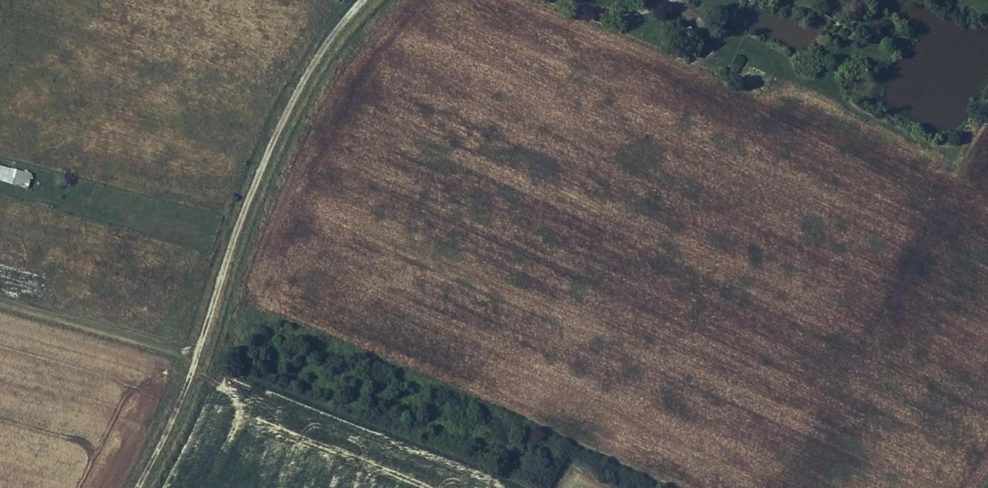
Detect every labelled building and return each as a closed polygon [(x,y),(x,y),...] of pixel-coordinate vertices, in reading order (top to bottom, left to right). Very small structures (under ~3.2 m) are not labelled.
[(7,162),(3,175),(19,179),(23,166),(7,162)]
